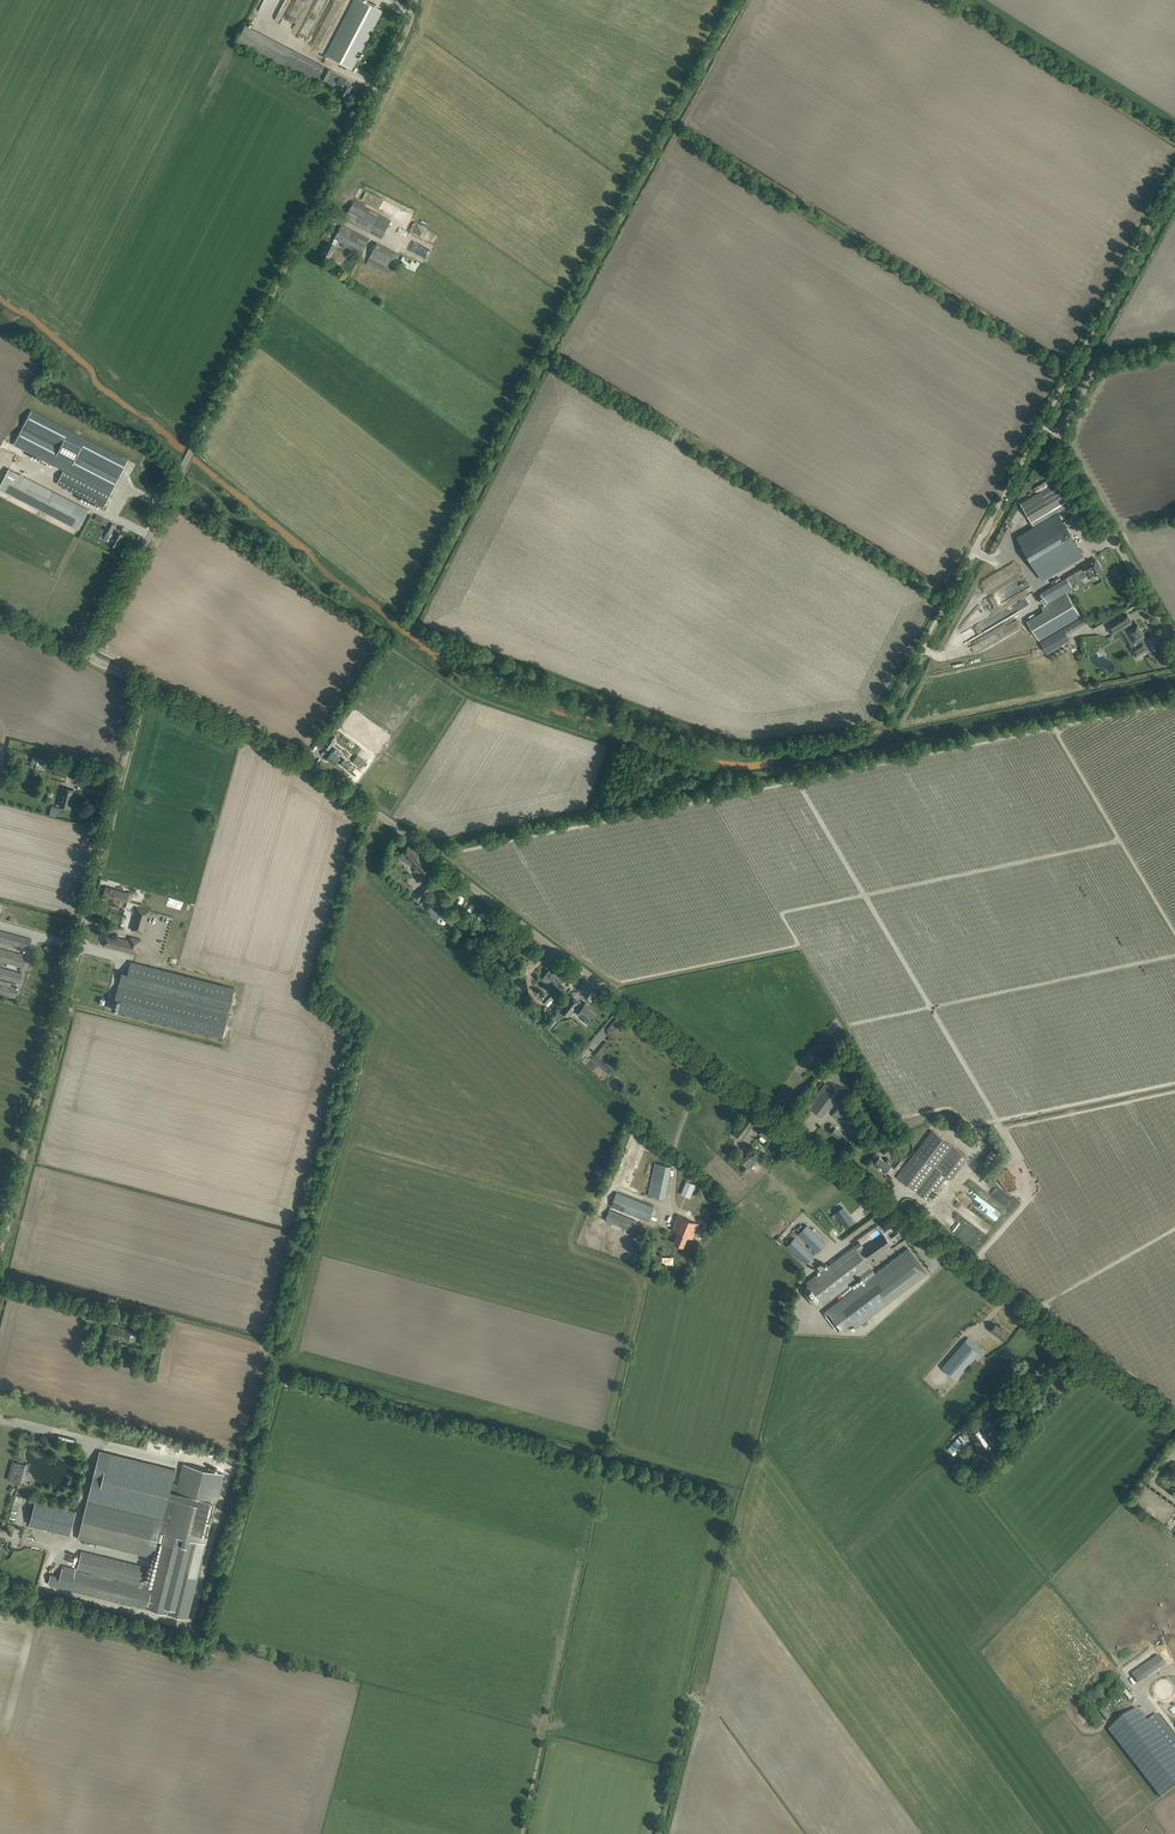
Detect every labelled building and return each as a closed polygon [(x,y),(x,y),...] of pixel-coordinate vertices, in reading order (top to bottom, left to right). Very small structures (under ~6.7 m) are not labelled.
[(326,55),(352,69),(382,11),(362,0),(354,0),(326,55)] [(245,25),(237,41),(316,82),(325,67),(245,25)] [(327,67),(321,78),(326,81),(332,70),(327,67)] [(342,86),(339,93),(347,97),(353,86),(349,84),(350,82),(340,76),(336,83),(342,86)] [(369,204),(374,196),(362,190),(358,198),(369,204)] [(371,206),(406,221),(410,213),(374,198),(371,206)] [(353,202),(344,219),(381,238),(390,220),(353,202)] [(323,249),(320,254),(329,258),(338,241),(362,253),(369,239),(341,225),(332,244),(328,242),(324,250),(323,249)] [(434,244),(438,236),(420,227),(417,235),(434,244)] [(399,254),(377,243),(367,262),(384,271),(389,260),(395,263),(399,254)] [(422,246),(418,254),(428,258),(431,249),(422,246)] [(32,410),(14,445),(41,459),(48,462),(64,470),(64,471),(57,483),(101,506),(100,508),(105,511),(107,507),(105,506),(128,460),(32,410)] [(0,486),(0,490),(78,530),(88,510),(9,469),(0,486)] [(1056,482),(1021,503),(1034,526),(1056,513),(1070,505),(1056,482)] [(1057,515),(1056,513),(1034,526),(1017,536),(1042,578),(1083,554),(1058,514),(1057,515)] [(97,514),(94,520),(101,523),(107,526),(105,530),(108,531),(103,539),(110,543),(118,547),(124,535),(116,531),(113,529),(115,525),(109,522),(110,521),(103,518),(97,514)] [(1103,570),(1097,560),(1094,562),(1093,560),(1083,566),(1086,571),(1088,575),(1090,578),(1095,575),(1103,570)] [(1017,561),(982,578),(987,590),(990,589),(993,594),(980,600),(986,612),(1002,604),(1003,608),(1023,598),(1024,601),(1034,596),(1017,561)] [(1074,578),(1069,581),(1071,584),(1075,582),(1076,583),(1077,583),(1082,580),(1081,579),(1088,575),(1086,571),(1074,578)] [(1027,620),(1039,640),(1081,616),(1067,592),(1074,588),(1067,578),(1041,593),(1048,603),(1042,606),(1044,610),(1027,620)] [(1123,617),(1107,626),(1111,633),(1112,635),(1122,629),(1131,644),(1135,642),(1136,641),(1138,644),(1142,642),(1140,638),(1145,636),(1138,624),(1133,627),(1131,623),(1133,623),(1132,621),(1128,614),(1123,617)] [(1070,640),(1066,634),(1085,623),(1082,617),(1040,642),(1047,654),(1070,640)] [(1138,644),(1131,648),(1132,650),(1133,652),(1136,657),(1148,650),(1144,643),(1143,643),(1142,642),(1138,644)] [(324,748),(328,751),(334,743),(329,740),(324,748)] [(335,748),(327,758),(335,764),(339,757),(335,754),(338,750),(335,748)] [(357,757),(353,763),(361,769),(366,762),(363,760),(362,761),(357,757)] [(343,760),(340,764),(347,769),(348,768),(350,765),(351,764),(344,759),(343,760)] [(67,778),(68,770),(56,767),(54,774),(67,778)] [(65,788),(60,806),(70,809),(72,804),(70,803),(73,790),(65,788)] [(50,806),(48,815),(55,816),(57,807),(50,806)] [(409,845),(400,853),(416,868),(413,871),(420,878),(430,868),(409,845)] [(416,895),(413,898),(417,902),(420,899),(420,900),(433,887),(428,882),(415,895),(416,895)] [(106,887),(103,896),(127,902),(127,901),(131,902),(133,894),(106,887)] [(146,925),(145,925),(148,912),(149,910),(136,907),(132,922),(133,922),(131,930),(144,933),(146,925)] [(433,918),(438,914),(430,907),(426,911),(433,918)] [(28,950),(31,939),(0,931),(0,942),(28,950)] [(131,937),(130,942),(115,939),(115,936),(106,934),(103,946),(109,947),(110,946),(112,947),(112,948),(119,950),(119,949),(126,951),(126,952),(138,954),(139,949),(138,948),(139,945),(140,945),(142,940),(131,937)] [(24,968),(27,956),(0,949),(0,961),(24,968)] [(125,984),(119,983),(115,998),(121,999),(118,1011),(221,1038),(227,1014),(229,1015),(229,1012),(228,1012),(234,988),(131,962),(125,984)] [(550,993),(556,998),(562,991),(557,986),(564,977),(554,970),(550,967),(544,974),(545,975),(541,980),(548,985),(552,980),(555,983),(552,986),(555,988),(550,993)] [(19,983),(22,973),(0,968),(0,978),(19,983)] [(15,999),(18,989),(0,984),(0,995),(15,999)] [(544,1002),(548,1006),(555,999),(551,995),(544,1002)] [(570,996),(553,1017),(554,1017),(558,1021),(564,1013),(568,1017),(571,1013),(574,1009),(578,1012),(577,1013),(585,1019),(583,1021),(588,1024),(592,1019),(596,1014),(588,1008),(590,1006),(586,1003),(583,1007),(581,1009),(578,1006),(580,1003),(580,1002),(573,996),(570,996)] [(844,1090),(851,1080),(831,1064),(824,1074),(844,1090)] [(839,1094),(828,1085),(810,1109),(822,1117),(835,1100),(839,1094)] [(852,1119),(838,1108),(832,1115),(846,1126),(852,1119)] [(733,1134),(742,1140),(754,1124),(746,1117),(733,1134)] [(766,1139),(771,1133),(764,1127),(763,1127),(760,1124),(755,1130),(762,1135),(759,1138),(764,1142),(766,1139)] [(842,1132),(832,1124),(829,1127),(833,1130),(831,1132),(838,1137),(842,1132)] [(853,1129),(858,1141),(864,1138),(859,1127),(853,1129)] [(900,1173),(897,1178),(928,1201),(932,1196),(946,1178),(947,1176),(950,1178),(951,1179),(967,1157),(932,1131),(923,1144),(920,1142),(917,1146),(919,1148),(916,1153),(900,1173)] [(982,1165),(991,1170),(1000,1154),(991,1149),(982,1165)] [(741,1161),(749,1170),(757,1162),(748,1154),(741,1161)] [(889,1158),(886,1162),(879,1156),(873,1164),(884,1173),(893,1161),(889,1158)] [(897,1159),(892,1166),(896,1169),(901,1162),(904,1159),(900,1156),(897,1159)] [(664,1199),(671,1166),(654,1163),(648,1195),(664,1199)] [(691,1194),(695,1184),(686,1181),(681,1194),(685,1196),(687,1192),(691,1194)] [(617,1192),(611,1206),(641,1218),(648,1221),(654,1207),(617,1192)] [(843,1207),(835,1213),(844,1225),(851,1220),(843,1207)] [(608,1213),(605,1220),(635,1232),(639,1223),(635,1222),(636,1221),(635,1220),(634,1223),(608,1213)] [(699,1223),(678,1215),(671,1230),(678,1233),(674,1243),(683,1247),(687,1237),(692,1239),(699,1223)] [(807,1225),(798,1234),(817,1253),(826,1244),(807,1225)] [(890,1245),(884,1235),(863,1250),(869,1259),(890,1245)] [(795,1238),(787,1246),(806,1264),(813,1257),(795,1238)] [(808,1286),(802,1290),(809,1298),(815,1307),(821,1303),(823,1306),(862,1276),(866,1281),(827,1311),(844,1333),(853,1326),(855,1330),(927,1275),(907,1249),(876,1274),(854,1245),(805,1283),(808,1286)] [(102,1336),(128,1342),(131,1330),(105,1324),(102,1336)] [(999,1327),(996,1324),(991,1331),(1003,1340),(1009,1332),(1000,1325),(999,1327)] [(145,1340),(156,1344),(158,1336),(147,1333),(145,1340)] [(978,1352),(965,1341),(941,1367),(955,1379),(978,1352)] [(127,1354),(102,1348),(101,1353),(126,1359),(127,1354)] [(143,1359),(156,1363),(158,1357),(154,1356),(154,1355),(149,1354),(149,1355),(145,1354),(143,1359)] [(979,1412),(989,1421),(1003,1404),(994,1396),(979,1412)] [(992,1449),(976,1428),(969,1433),(976,1441),(975,1442),(980,1450),(979,1451),(983,1456),(992,1449)] [(948,1449),(954,1454),(966,1440),(960,1435),(948,1449)] [(145,1577),(148,1567),(82,1551),(77,1569),(63,1565),(60,1577),(51,1575),(48,1584),(72,1590),(188,1619),(207,1543),(225,1474),(213,1471),(214,1467),(210,1466),(209,1470),(183,1463),(178,1485),(172,1483),(176,1470),(100,1451),(78,1539),(154,1558),(158,1542),(164,1543),(154,1580),(145,1577)] [(16,1461),(11,1477),(20,1480),(25,1464),(16,1461)] [(76,1511),(36,1501),(30,1524),(71,1534),(76,1511)] [(1128,1671),(1126,1672),(1134,1685),(1165,1665),(1159,1655),(1130,1673),(1128,1671)] [(1127,1689),(1099,1711),(1104,1716),(1108,1713),(1110,1715),(1113,1712),(1115,1714),(1134,1698),(1127,1689)] [(1108,1731),(1160,1797),(1174,1786),(1174,1739),(1164,1724),(1156,1714),(1147,1721),(1137,1708),(1108,1731)]
